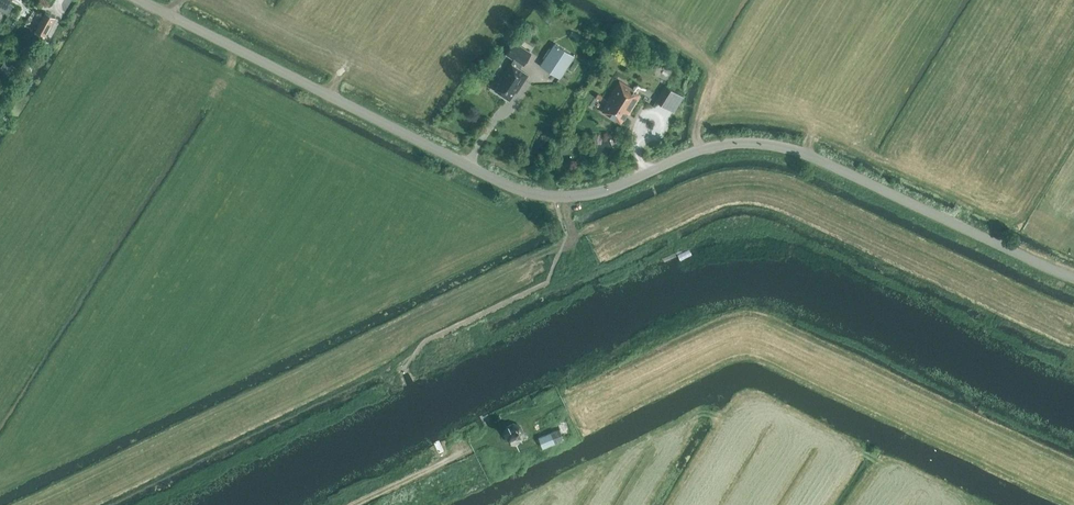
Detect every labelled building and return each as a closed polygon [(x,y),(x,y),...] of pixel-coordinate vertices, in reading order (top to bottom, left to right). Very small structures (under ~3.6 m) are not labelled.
[(8,14),(13,4),(9,2),(11,0),(0,0),(0,10),(8,14)] [(45,37),(56,18),(45,12),(34,31),(45,37)] [(590,44),(568,29),(556,48),(578,63),(590,44)] [(523,65),(531,53),(514,42),(506,54),(514,59),(511,63),(510,63),(499,80),(501,81),(495,90),(509,99),(515,91),(516,92),(519,88),(517,87),(519,83),(521,84),(528,75),(517,67),(520,63),(523,65)] [(556,83),(569,62),(548,49),(535,70),(556,83)] [(0,67),(0,77),(5,80),(14,67),(5,61),(0,67)] [(628,114),(640,95),(633,91),(633,90),(619,81),(606,101),(608,102),(602,111),(620,123),(626,113),(628,114)] [(672,111),(680,99),(673,96),(676,92),(665,85),(655,100),(672,111)] [(514,443),(521,440),(524,433),(521,425),(514,422),(507,425),(504,433),(507,440),(514,443)] [(559,429),(538,437),(542,447),(563,439),(559,429)]
